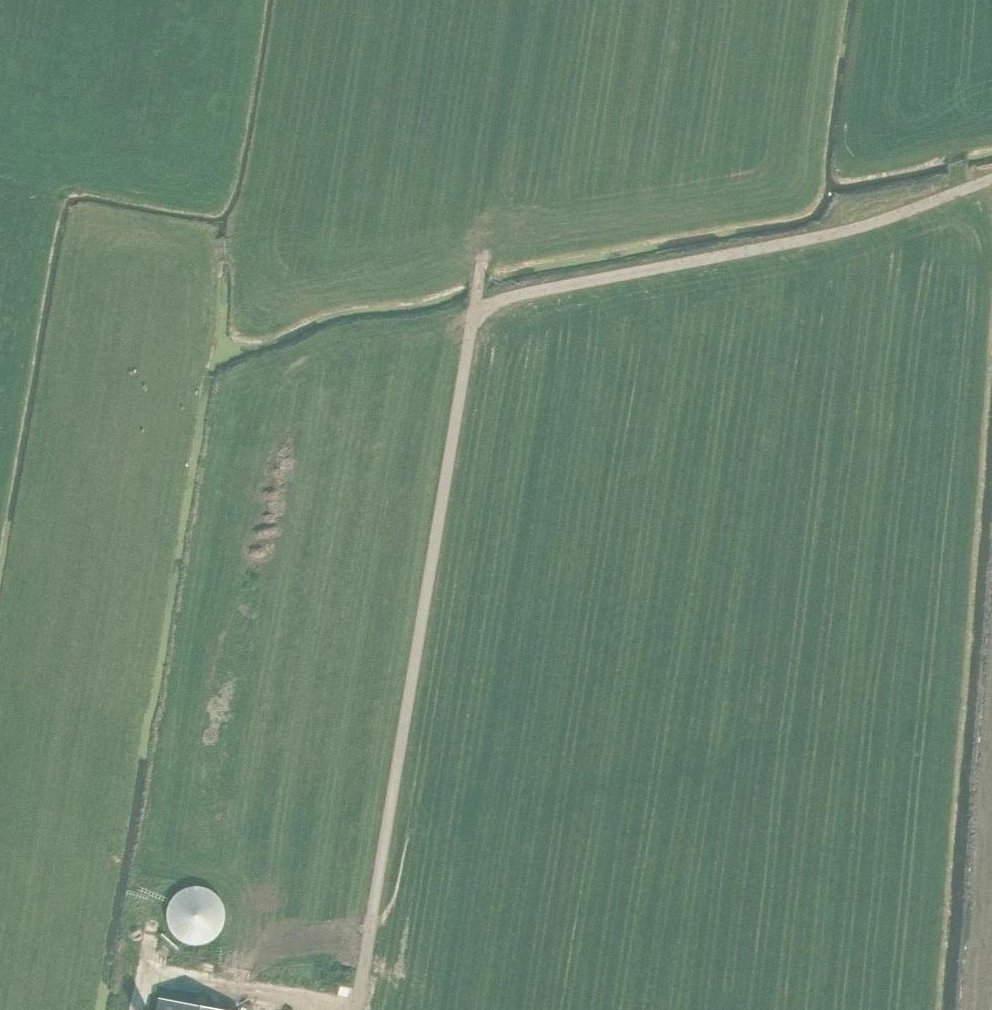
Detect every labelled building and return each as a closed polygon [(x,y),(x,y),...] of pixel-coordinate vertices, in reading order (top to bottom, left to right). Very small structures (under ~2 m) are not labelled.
[(201,884),(196,883),(190,884),(185,885),(180,887),(175,890),(171,894),(168,899),(166,904),(165,909),(164,914),(165,920),(166,925),(168,930),(171,935),(175,939),(180,942),(185,944),(190,945),(196,946),(201,945),(206,944),(211,942),(216,939),(220,935),(223,930),(225,925),(226,920),(227,914),(226,909),(225,904),(223,899),(220,894),(216,890),(211,887),(206,885),(201,884)] [(156,1009),(215,1009),(158,1000),(156,1009)]
